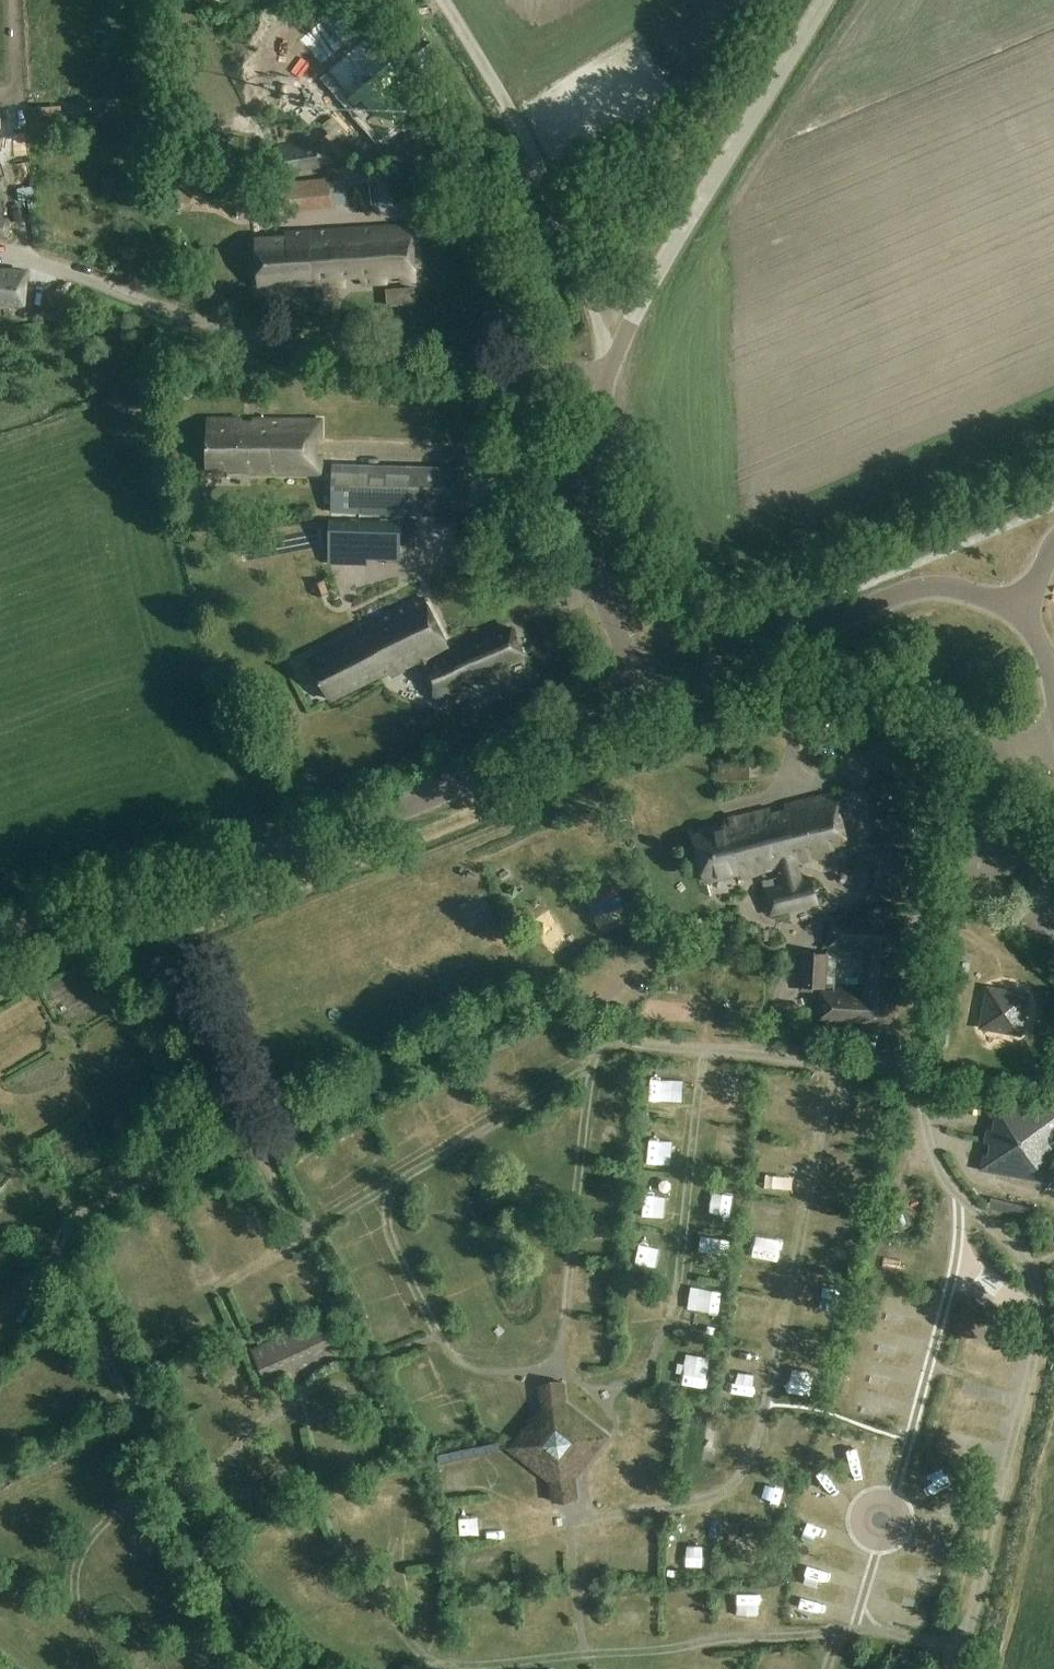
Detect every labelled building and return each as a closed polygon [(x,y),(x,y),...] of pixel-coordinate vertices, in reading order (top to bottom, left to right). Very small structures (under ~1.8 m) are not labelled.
[(349,26),(346,23),(351,19),(335,0),(326,0),(293,30),(316,57),(348,93),(384,134),(412,110),(399,95),(410,85),(392,64),(365,34),(360,38),(349,26)] [(284,50),(257,75),(293,114),(320,89),(284,50)] [(281,144),(283,173),(321,170),(319,141),(281,144)] [(275,184),(276,186),(278,209),(279,213),(332,207),(332,206),(332,203),(329,180),(329,178),(275,184)] [(239,219),(253,217),(251,205),(237,207),(239,219)] [(412,226),(295,233),(298,288),(346,285),(346,278),(362,277),(362,283),(415,278),(412,226)] [(285,238),(255,239),(257,288),(295,286),(295,288),(298,288),(295,233),(284,233),(285,238)] [(607,274),(620,280),(628,265),(615,259),(607,274)] [(23,307),(25,273),(0,271),(0,306),(23,307)] [(40,310),(38,319),(55,322),(57,314),(40,310)] [(156,402),(159,402),(161,402),(168,402),(168,387),(160,387),(156,387),(156,402)] [(208,472),(236,472),(254,473),(254,476),(321,476),(321,419),(208,419),(208,472)] [(331,513),(462,516),(463,469),(332,465),(331,513)] [(331,521),(330,563),(367,564),(367,559),(399,560),(401,523),(331,521)] [(311,583),(319,596),(329,591),(322,577),(311,583)] [(430,664),(428,659),(447,649),(423,599),(365,628),(366,632),(309,660),(329,701),(390,671),(393,676),(422,661),(439,704),(468,692),(465,683),(528,657),(516,629),(430,664)] [(750,766),(719,766),(719,782),(750,782),(750,766)] [(802,881),(798,862),(848,849),(833,792),(723,820),(724,826),(692,834),(703,880),(736,872),(737,878),(777,867),(782,887),(765,891),(771,914),(817,902),(812,879),(802,881)] [(948,823),(957,823),(957,807),(948,807),(948,823)] [(877,852),(876,886),(908,888),(909,854),(877,852)] [(866,895),(866,886),(842,886),(842,894),(866,895)] [(835,993),(817,991),(816,1019),(895,1025),(900,943),(909,944),(911,915),(890,914),(891,909),(866,908),(866,918),(828,915),(826,947),(866,949),(863,988),(836,986),(835,993)] [(679,927),(660,926),(659,940),(678,941),(679,927)] [(769,941),(769,930),(760,930),(760,941),(769,941)] [(798,986),(825,989),(828,958),(801,956),(798,986)] [(765,964),(765,998),(789,999),(790,964),(765,964)] [(987,1044),(988,993),(945,992),(944,1042),(987,1044)] [(1033,1179),(1047,1182),(1053,1144),(1053,1113),(994,1102),(991,1117),(997,1118),(995,1130),(989,1129),(986,1143),(992,1145),(990,1157),(984,1156),(981,1169),(1033,1179)] [(608,1220),(624,1219),(623,1201),(607,1202),(608,1220)] [(989,1209),(1030,1218),(1032,1209),(991,1201),(989,1209)] [(711,1253),(707,1269),(734,1276),(738,1260),(711,1253)] [(704,1318),(730,1321),(732,1307),(706,1303),(704,1318)] [(322,1331),(318,1320),(252,1350),(262,1371),(263,1370),(262,1368),(282,1360),(284,1364),(300,1357),(298,1352),(310,1347),(311,1349),(312,1348),(308,1338),(322,1331)] [(690,1378),(688,1399),(701,1400),(703,1379),(690,1378)] [(543,1405),(509,1448),(551,1481),(553,1494),(576,1492),(575,1479),(608,1436),(566,1403),(564,1389),(541,1391),(543,1405)]
